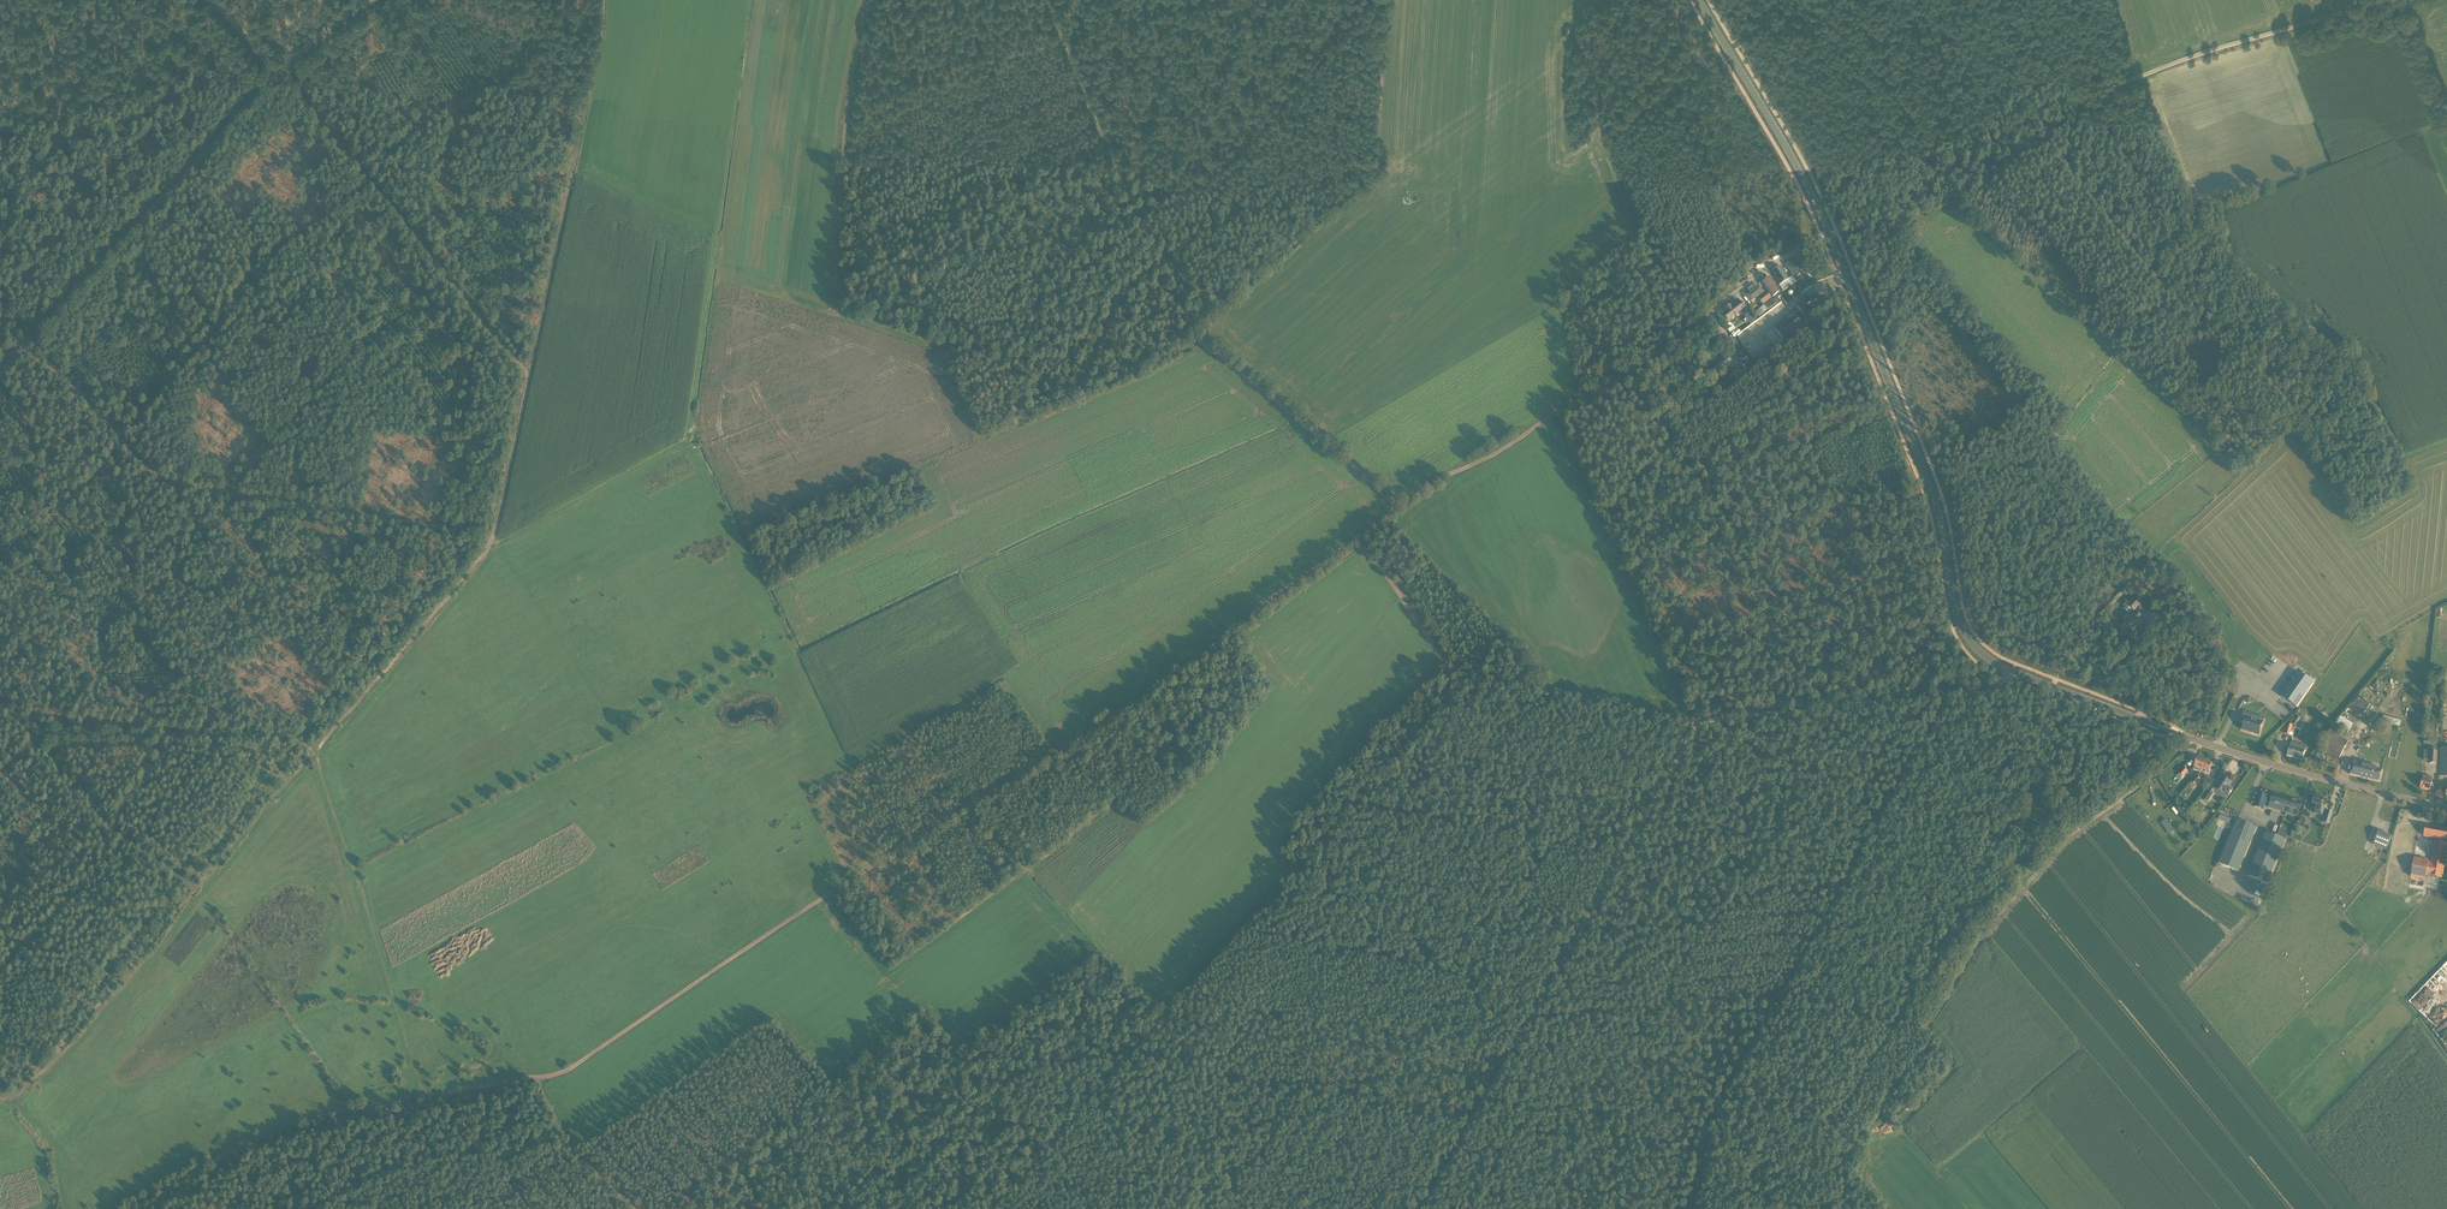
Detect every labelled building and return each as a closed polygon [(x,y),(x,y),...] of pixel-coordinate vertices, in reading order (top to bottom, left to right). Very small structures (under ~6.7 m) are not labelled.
[(1785,264),(1795,278),(1801,274),(1792,260),(1785,264)] [(1772,271),(1781,285),(1789,280),(1780,266),(1772,271)] [(1803,282),(1797,286),(1802,293),(1813,285),(1809,279),(1813,276),(1810,271),(1806,273),(1803,269),(1800,270),(1803,275),(1800,278),(1803,282)] [(1779,292),(1769,278),(1762,283),(1773,297),(1779,292)] [(1750,292),(1746,295),(1751,302),(1764,293),(1759,285),(1755,287),(1753,285),(1748,289),(1750,292)] [(1763,305),(1754,312),(1758,317),(1775,304),(1766,292),(1757,298),(1763,305)] [(1803,316),(1819,304),(1813,296),(1797,307),(1803,316)] [(1723,316),(1727,321),(1745,307),(1741,302),(1732,309),(1729,305),(1725,309),(1727,313),(1723,316)] [(1745,310),(1747,313),(1756,306),(1754,303),(1745,310)] [(1774,328),(1783,341),(1803,327),(1799,321),(1803,318),(1797,310),(1774,328)] [(1748,313),(1744,316),(1751,325),(1755,322),(1748,313)] [(1722,380),(1728,386),(1736,377),(1729,372),(1722,380)] [(2128,606),(2133,611),(2141,603),(2136,598),(2128,606)] [(2120,626),(2124,629),(2127,626),(2132,631),(2142,620),(2135,613),(2125,623),(2124,622),(2120,626)] [(2280,697),(2296,708),(2313,683),(2297,672),(2280,697)] [(2359,695),(2352,702),(2366,715),(2373,708),(2359,695)] [(2242,716),(2241,721),(2244,723),(2242,729),(2250,731),(2249,733),(2259,735),(2260,730),(2264,717),(2244,711),(2242,716)] [(2292,725),(2295,727),(2301,718),(2298,716),(2292,725)] [(2399,727),(2401,721),(2384,716),(2382,723),(2393,727),(2394,726),(2399,727)] [(2313,728),(2317,732),(2322,725),(2318,721),(2313,728)] [(2334,727),(2346,735),(2350,729),(2337,721),(2334,727)] [(2284,734),(2289,736),(2292,725),(2287,724),(2284,734)] [(2334,728),(2322,750),(2338,759),(2348,741),(2343,738),(2344,735),(2338,731),(2339,730),(2334,728)] [(2305,750),(2299,749),(2300,747),(2297,746),(2297,743),(2291,741),(2287,756),(2302,761),(2305,750)] [(2356,746),(2378,754),(2380,750),(2358,742),(2356,746)] [(2436,752),(2437,748),(2430,748),(2430,751),(2429,751),(2429,763),(2436,764),(2437,752),(2436,752)] [(2201,770),(2205,761),(2197,758),(2193,770),(2200,772),(2201,770)] [(2205,761),(2201,770),(2209,772),(2212,763),(2205,761)] [(2352,765),(2350,775),(2379,782),(2382,770),(2376,769),(2377,767),(2363,763),(2362,767),(2352,765)] [(2179,773),(2183,777),(2188,771),(2184,768),(2179,773)] [(2191,782),(2195,786),(2201,780),(2196,776),(2191,782)] [(2202,782),(2209,786),(2212,780),(2205,776),(2202,782)] [(2228,787),(2231,782),(2223,776),(2215,789),(2227,797),(2232,790),(2228,787)] [(2420,789),(2430,791),(2433,778),(2423,776),(2420,789)] [(2202,800),(2207,803),(2215,791),(2210,788),(2202,800)] [(2023,807),(2029,811),(2040,795),(2033,791),(2023,807)] [(2263,809),(2267,795),(2258,792),(2254,807),(2263,809)] [(2270,802),(2299,811),(2302,802),(2273,794),(2270,802)] [(2315,809),(2313,813),(2322,816),(2324,808),(2321,807),(2324,799),(2315,796),(2311,807),(2315,809)] [(2327,811),(2324,822),(2329,824),(2332,813),(2327,811)] [(2220,814),(2218,820),(2229,824),(2231,819),(2220,814)] [(2163,818),(2157,822),(2166,835),(2172,830),(2163,818)] [(2218,864),(2238,872),(2257,828),(2237,819),(2218,864)] [(2012,829),(2015,831),(2020,823),(2017,821),(2012,829)] [(2446,841),(2446,830),(2425,826),(2423,837),(2446,841)] [(2247,876),(2267,884),(2286,840),(2266,831),(2247,876)] [(2373,845),(2386,850),(2391,836),(2378,831),(2373,845)] [(2428,863),(2429,862),(2414,859),(2410,877),(2425,879),(2426,875),(2441,878),(2446,844),(2446,843),(2435,841),(2431,864),(2428,863)]
